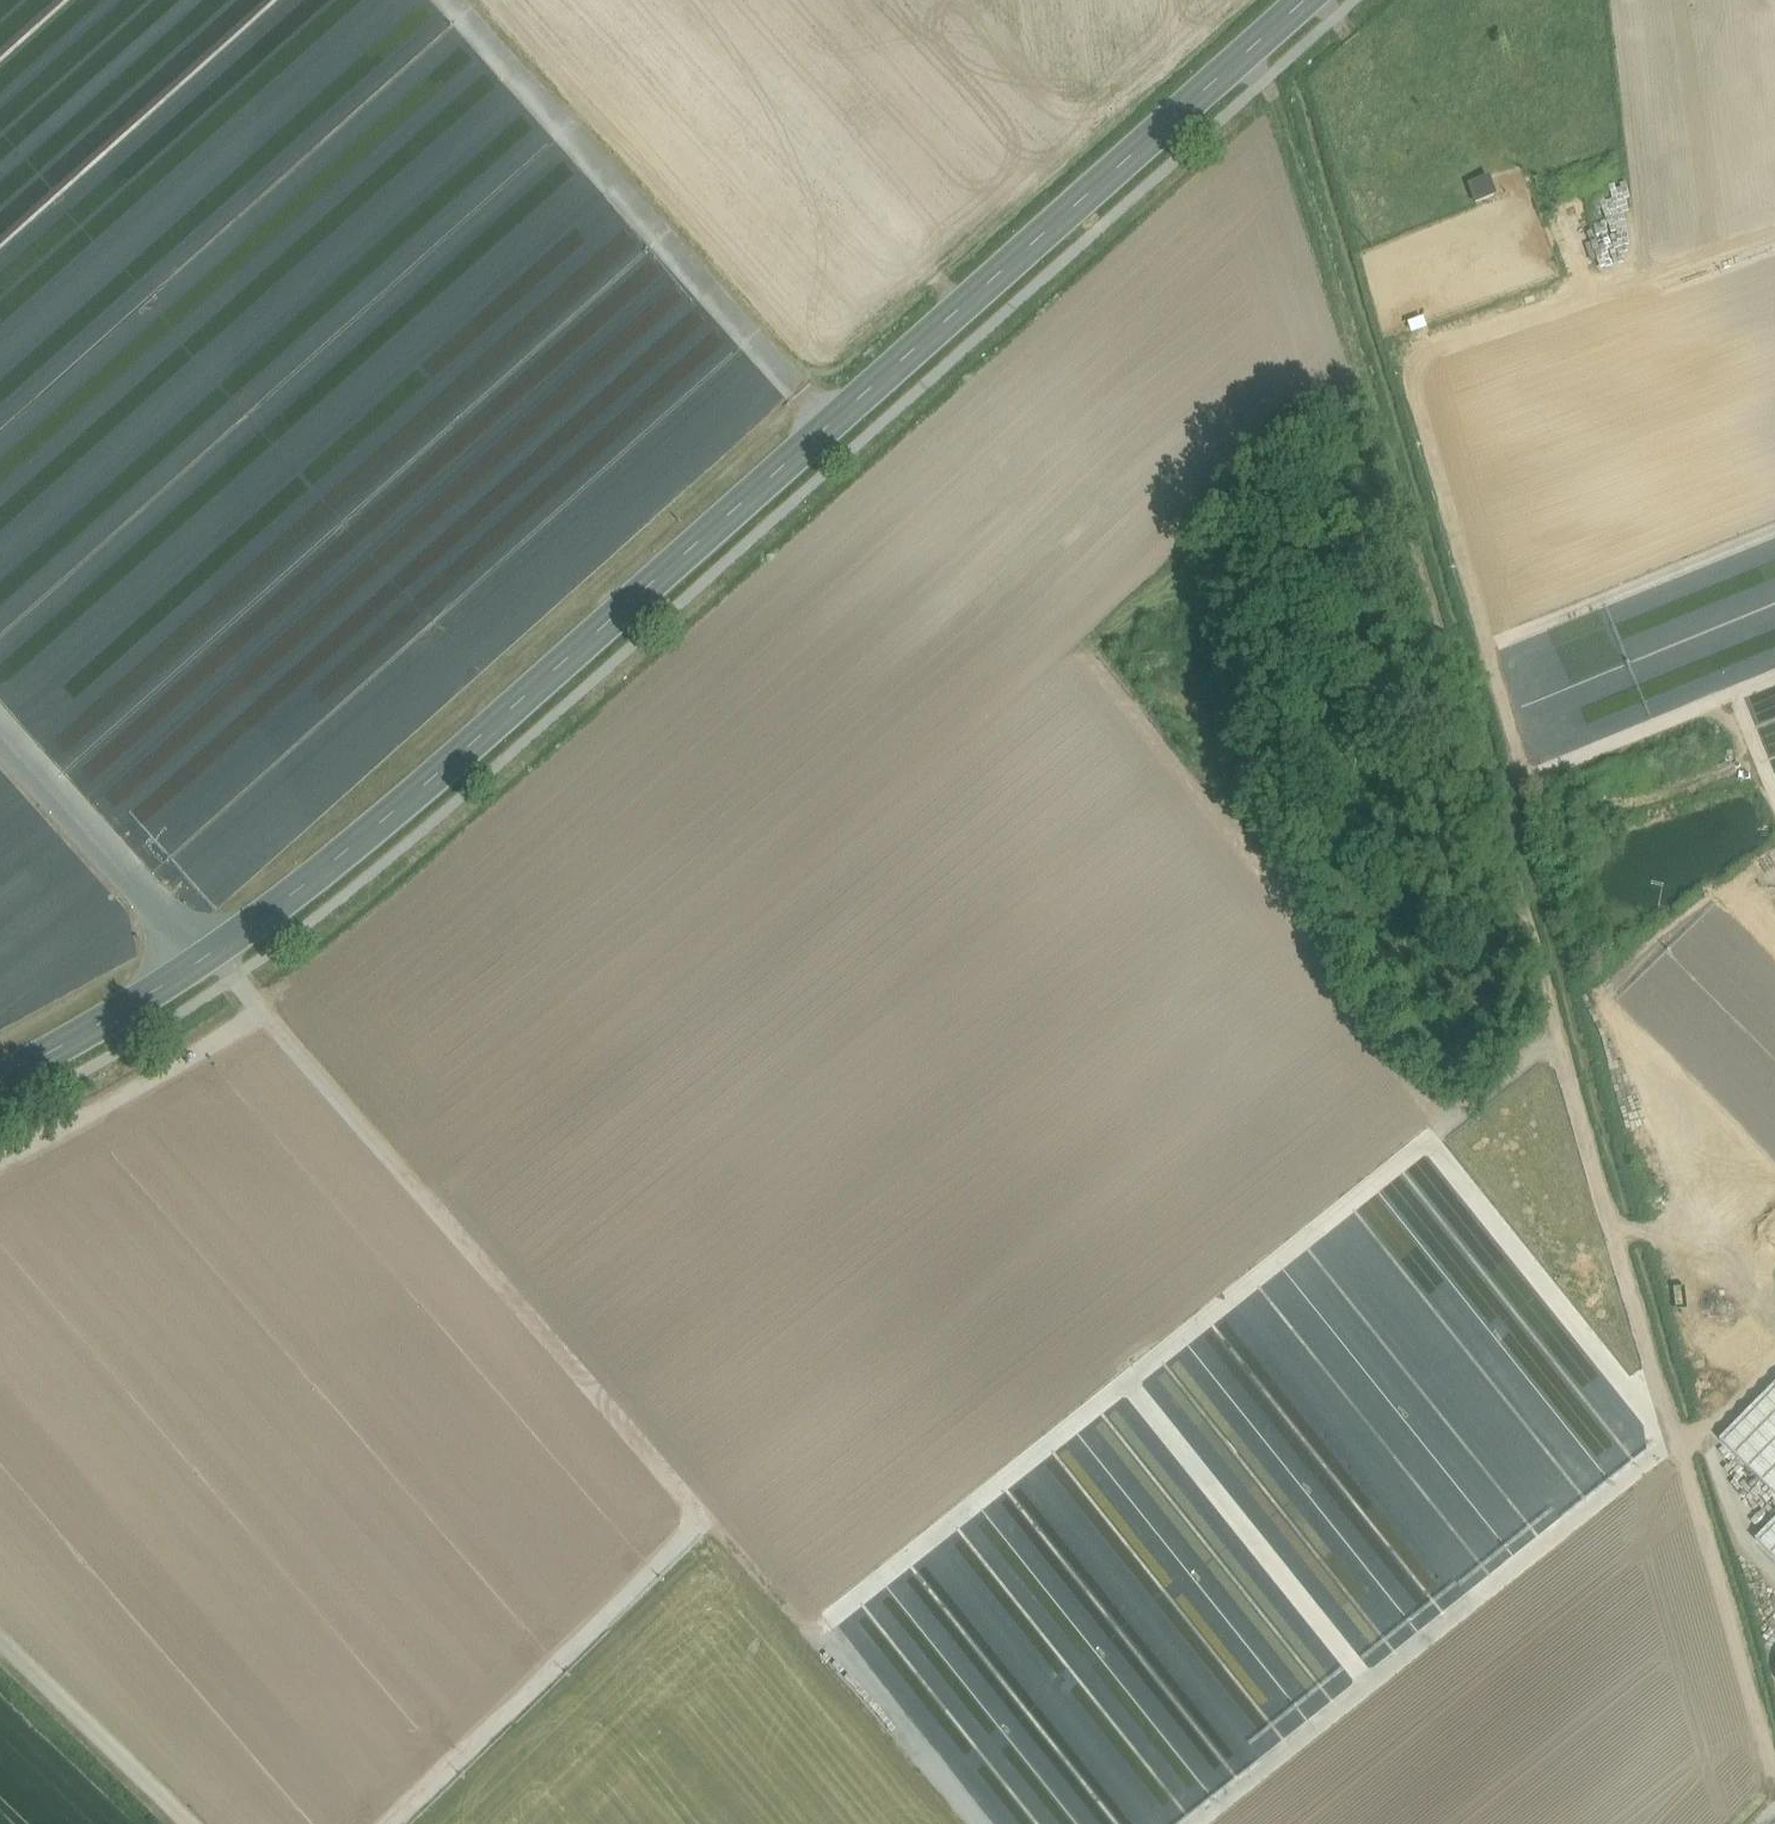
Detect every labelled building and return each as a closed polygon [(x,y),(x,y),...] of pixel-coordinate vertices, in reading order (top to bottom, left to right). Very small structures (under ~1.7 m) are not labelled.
[(1476,203),(1502,194),(1495,173),(1469,182),(1476,203)] [(1767,753),(1774,776),(1774,750),(1767,753)] [(1720,1440),(1774,1494),(1774,1384),(1720,1440)] [(1756,1539),(1774,1558),(1774,1520),(1756,1539)]
